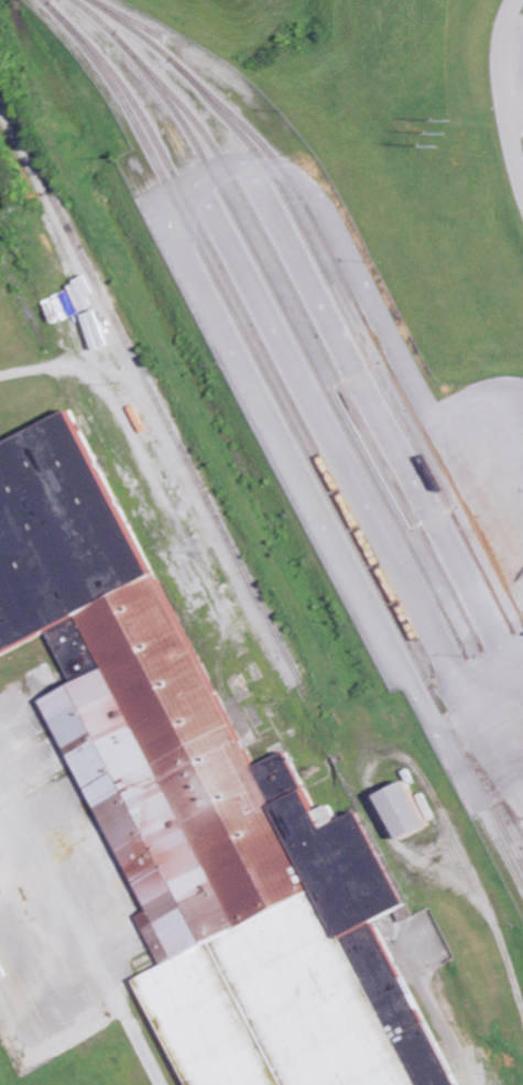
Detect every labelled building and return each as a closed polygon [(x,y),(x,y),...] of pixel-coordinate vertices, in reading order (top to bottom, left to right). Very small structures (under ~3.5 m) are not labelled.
[(45,626),(0,649),(0,443),(65,410),(150,574),(153,573),(252,766),(283,749),(323,828),(356,811),(402,902),(370,919),(455,1084),(186,1084),(131,979),(161,964),(135,915),(145,910),(36,698),(73,680),(45,626)] [(372,795),(400,781),(422,824),(394,838),(372,795)]
